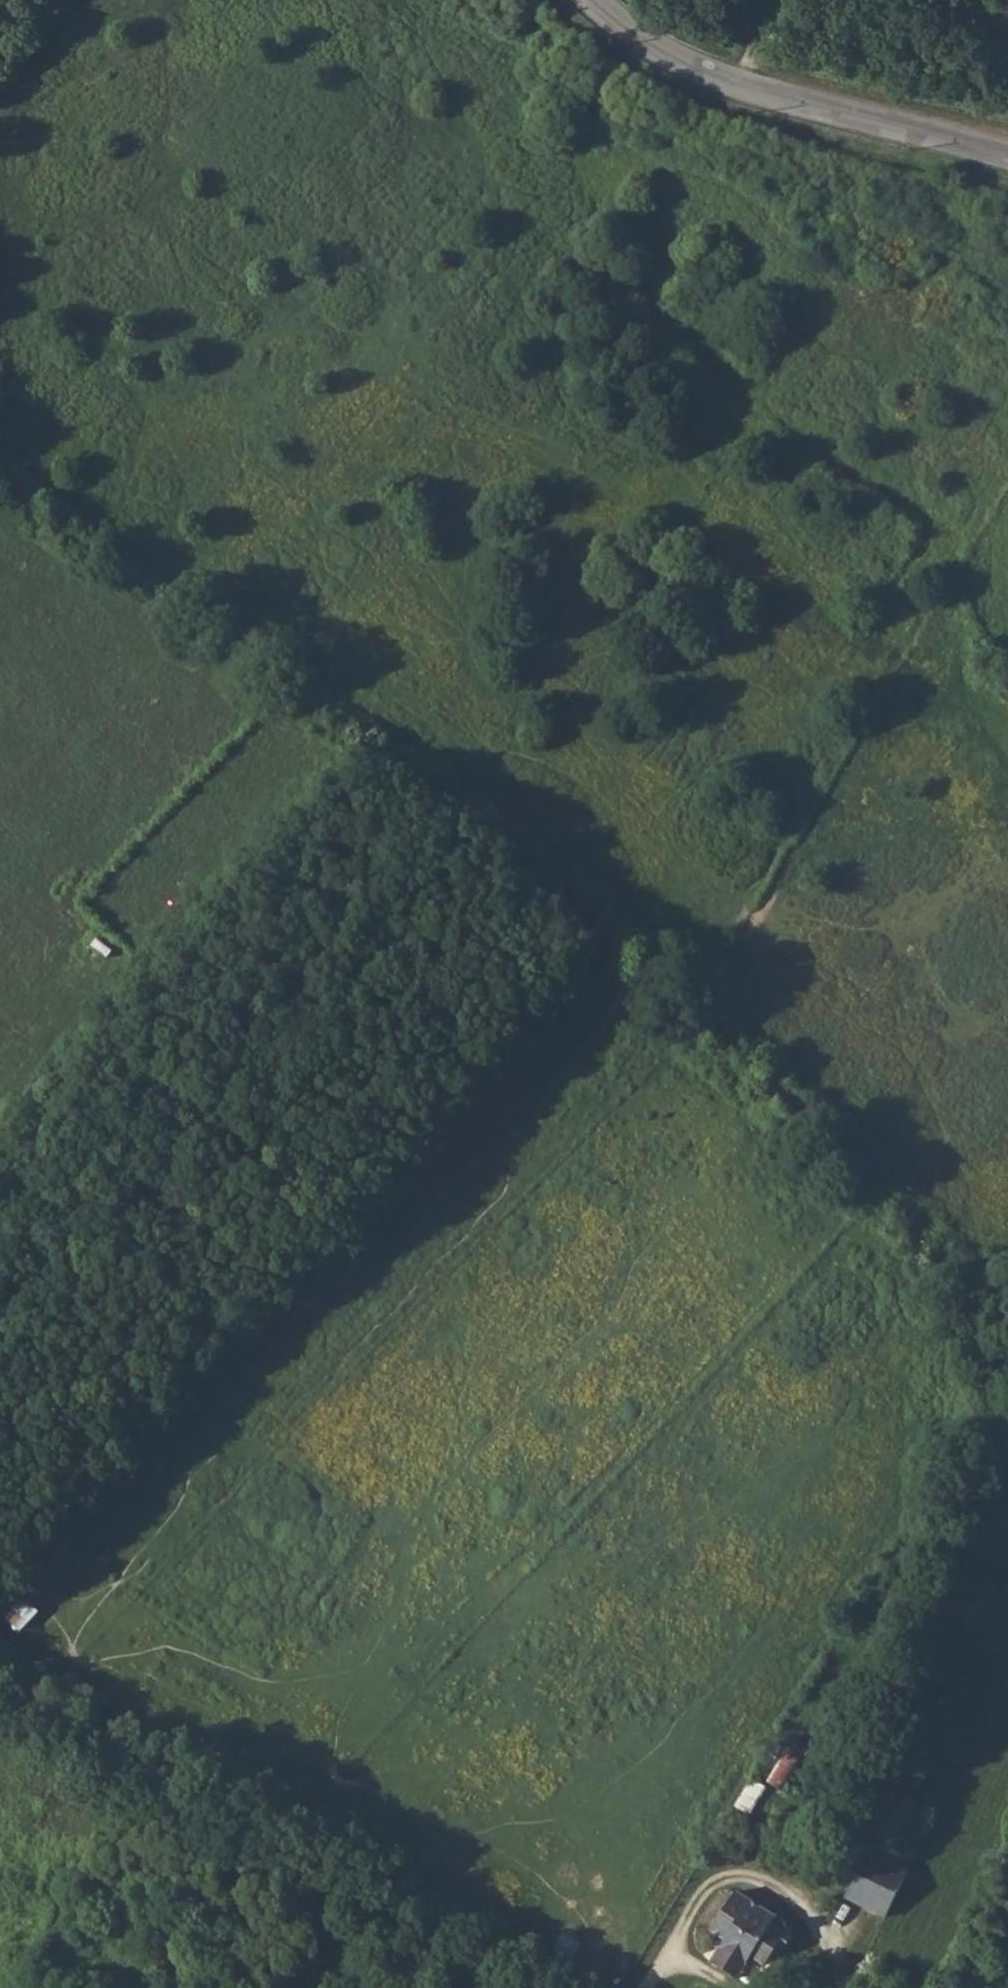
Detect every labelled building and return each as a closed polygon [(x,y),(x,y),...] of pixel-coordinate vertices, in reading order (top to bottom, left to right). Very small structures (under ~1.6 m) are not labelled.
[(38,1613),(9,1584),(0,1594),(0,1609),(22,1630),(38,1613)] [(766,1788),(751,1779),(738,1801),(752,1809),(766,1788)] [(749,1815),(752,1809),(738,1801),(734,1806),(749,1815)] [(723,1826),(739,1836),(748,1823),(731,1812),(723,1826)] [(846,1897),(886,1917),(908,1871),(867,1852),(846,1897)] [(765,1964),(779,1944),(764,1934),(771,1925),(772,1923),(776,1917),(735,1891),(710,1930),(724,1939),(710,1962),(736,1979),(751,1956),(765,1964)] [(779,1944),(785,1947),(790,1938),(771,1925),(764,1934),(779,1944)]
